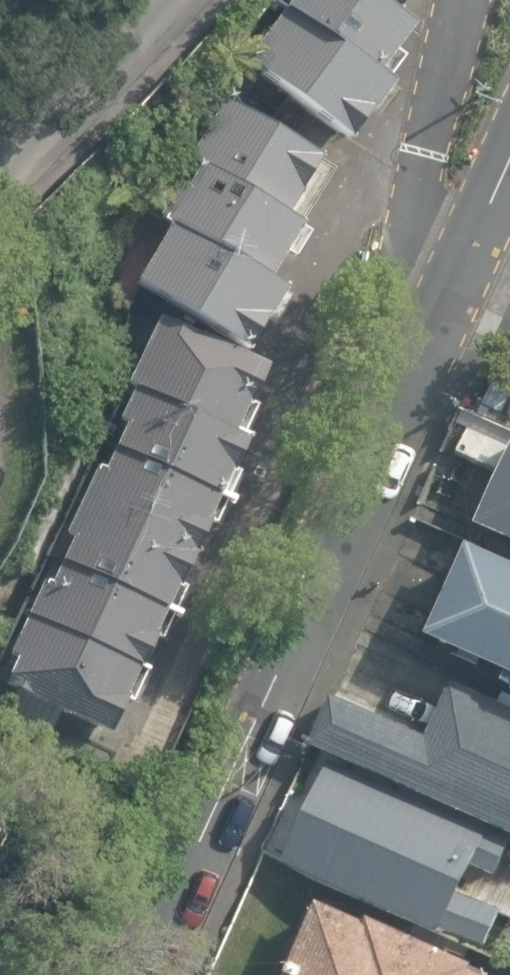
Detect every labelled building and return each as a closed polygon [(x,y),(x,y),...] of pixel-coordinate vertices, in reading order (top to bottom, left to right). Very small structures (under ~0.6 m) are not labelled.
[(283,12),(389,79),(424,23),(404,12),(385,0),(290,0),(283,12)] [(404,12),(413,0),(385,0),(404,12)] [(389,79),(283,12),(250,54),(358,135),(390,93),(389,79)] [(326,154),(225,99),(194,169),(291,217),(326,154)] [(194,169),(162,219),(286,278),(312,227),(291,217),(194,169)] [(286,278),(162,219),(135,278),(247,346),(286,278)] [(278,363),(163,312),(133,379),(247,430),(278,363)] [(247,430),(133,379),(104,442),(221,489),(247,430)] [(221,489),(104,442),(57,560),(174,606),(221,489)] [(489,521),(509,530),(509,475),(489,521)] [(481,540),(440,631),(461,641),(457,654),(487,666),(492,654),(509,662),(509,553),(481,540)] [(174,606),(57,560),(23,612),(147,671),(174,606)] [(23,612),(0,672),(0,685),(125,733),(147,671),(23,612)] [(457,679),(435,733),(337,691),(315,741),(509,825),(509,703),(457,679)] [(335,764),(289,859),(501,947),(509,919),(509,833),(335,764)] [(323,901),(290,974),(492,974),(323,901)]
